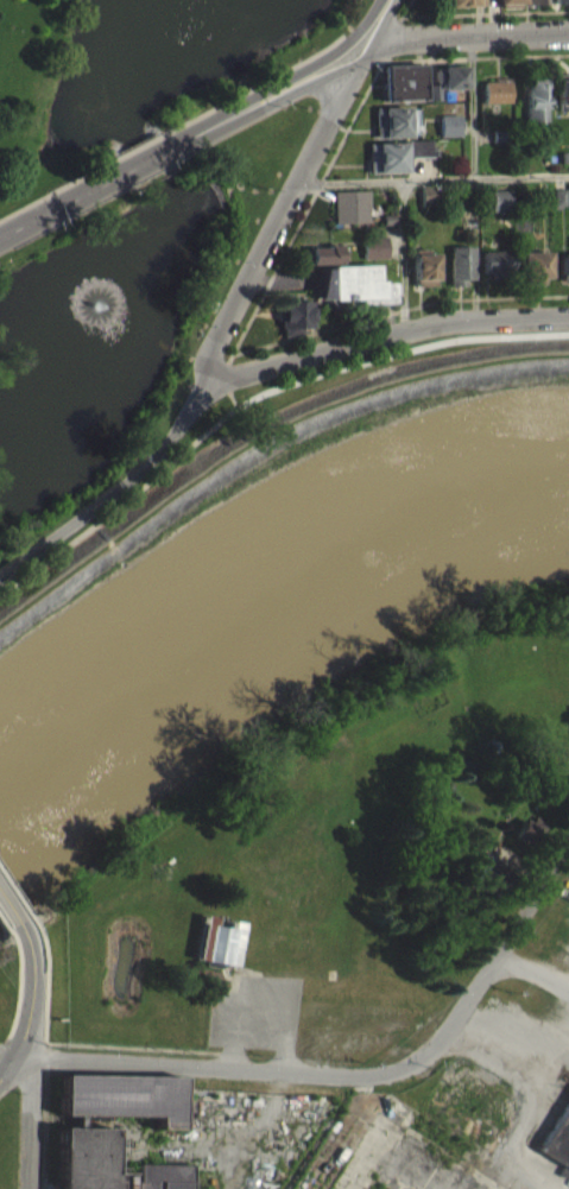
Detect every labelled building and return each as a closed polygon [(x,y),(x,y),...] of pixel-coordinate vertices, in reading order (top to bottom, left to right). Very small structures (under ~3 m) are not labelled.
[(444,15),(482,14),(481,0),(444,0),(444,15)] [(496,16),(522,15),(522,0),(495,0),(496,16)] [(547,0),(527,0),(527,13),(548,13),(547,0)] [(551,13),(568,12),(568,0),(551,0),(551,13)] [(383,65),(384,100),(422,99),(421,64),(383,65)] [(434,68),(434,81),(440,81),(440,88),(464,88),(464,65),(440,67),(440,68),(434,68)] [(558,78),(557,78),(557,105),(558,105),(558,109),(567,109),(567,103),(568,103),(568,73),(558,74),(558,78)] [(525,77),(526,120),(546,120),(545,91),(544,91),(543,77),(525,77)] [(482,81),(482,102),(510,102),(510,81),(482,81)] [(426,84),(426,100),(438,100),(438,84),(426,84)] [(372,107),(373,138),(406,137),(406,134),(418,134),(418,129),(422,129),(422,124),(418,124),(418,108),(406,108),(406,106),(372,107)] [(438,115),(440,135),(460,135),(459,114),(438,115)] [(492,131),(493,141),(507,141),(507,129),(492,131)] [(366,143),(367,172),(404,171),(404,169),(407,169),(407,157),(431,156),(430,139),(403,140),(403,141),(366,143)] [(561,162),(568,162),(568,151),(559,152),(561,162)] [(421,186),(421,205),(441,204),(440,186),(421,186)] [(492,189),(492,210),(512,210),(512,189),(492,189)] [(549,189),(549,207),(538,207),(538,189),(549,189)] [(556,189),(556,205),(557,205),(557,208),(564,208),(564,205),(567,205),(567,189),(556,189)] [(333,190),(333,222),(368,221),(367,190),(333,190)] [(464,209),(464,227),(480,227),(480,209),(464,209)] [(383,214),(383,223),(394,223),(394,214),(383,214)] [(479,218),(464,219),(465,236),(480,236),(479,218)] [(385,236),(386,258),(363,259),(362,236),(385,236)] [(303,248),(303,263),(309,263),(309,264),(339,264),(339,255),(343,255),(343,246),(339,246),(339,244),(327,244),(327,247),(308,247),(308,248),(303,248)] [(451,246),(451,282),(454,285),(467,285),(467,278),(475,278),(474,246),(451,246)] [(415,248),(415,278),(416,279),(416,285),(437,284),(437,278),(438,278),(438,261),(437,260),(437,253),(430,253),(430,248),(415,248)] [(485,251),(485,272),(493,272),(493,278),(511,278),(510,261),(514,261),(514,251),(485,251)] [(551,251),(551,277),(546,277),(548,282),(531,283),(531,277),(524,278),(524,252),(551,251)] [(339,272),(338,254),(302,255),(303,273),(339,272)] [(323,267),(317,298),(330,298),(330,299),(362,298),(362,304),(397,303),(397,282),(381,282),(381,279),(377,279),(375,276),(374,264),(329,265),(329,267),(323,267)] [(277,297),(277,304),(273,304),(273,316),(276,316),(276,324),(279,324),(280,333),(298,333),(298,324),(301,324),(301,323),(309,323),(309,297),(277,297)] [(482,754),(493,759),(498,750),(487,745),(482,754)] [(457,771),(466,774),(469,769),(461,765),(457,771)] [(491,793),(505,803),(510,796),(513,791),(499,782),(491,793)] [(510,843),(527,854),(539,835),(521,824),(510,843)] [(202,924),(195,960),(194,965),(203,967),(202,973),(216,975),(219,974),(222,972),(232,974),(233,970),(235,953),(236,945),(240,930),(202,924)] [(61,1122),(75,1122),(75,1137),(59,1136),(58,1188),(192,1188),(192,1187),(192,1172),(140,1172),(140,1179),(112,1179),(113,1136),(91,1136),(91,1128),(103,1128),(103,1122),(157,1124),(157,1137),(179,1137),(181,1095),(181,1084),(61,1083),(61,1122)] [(536,1157),(568,1105),(568,1177),(567,1176),(536,1157)]
